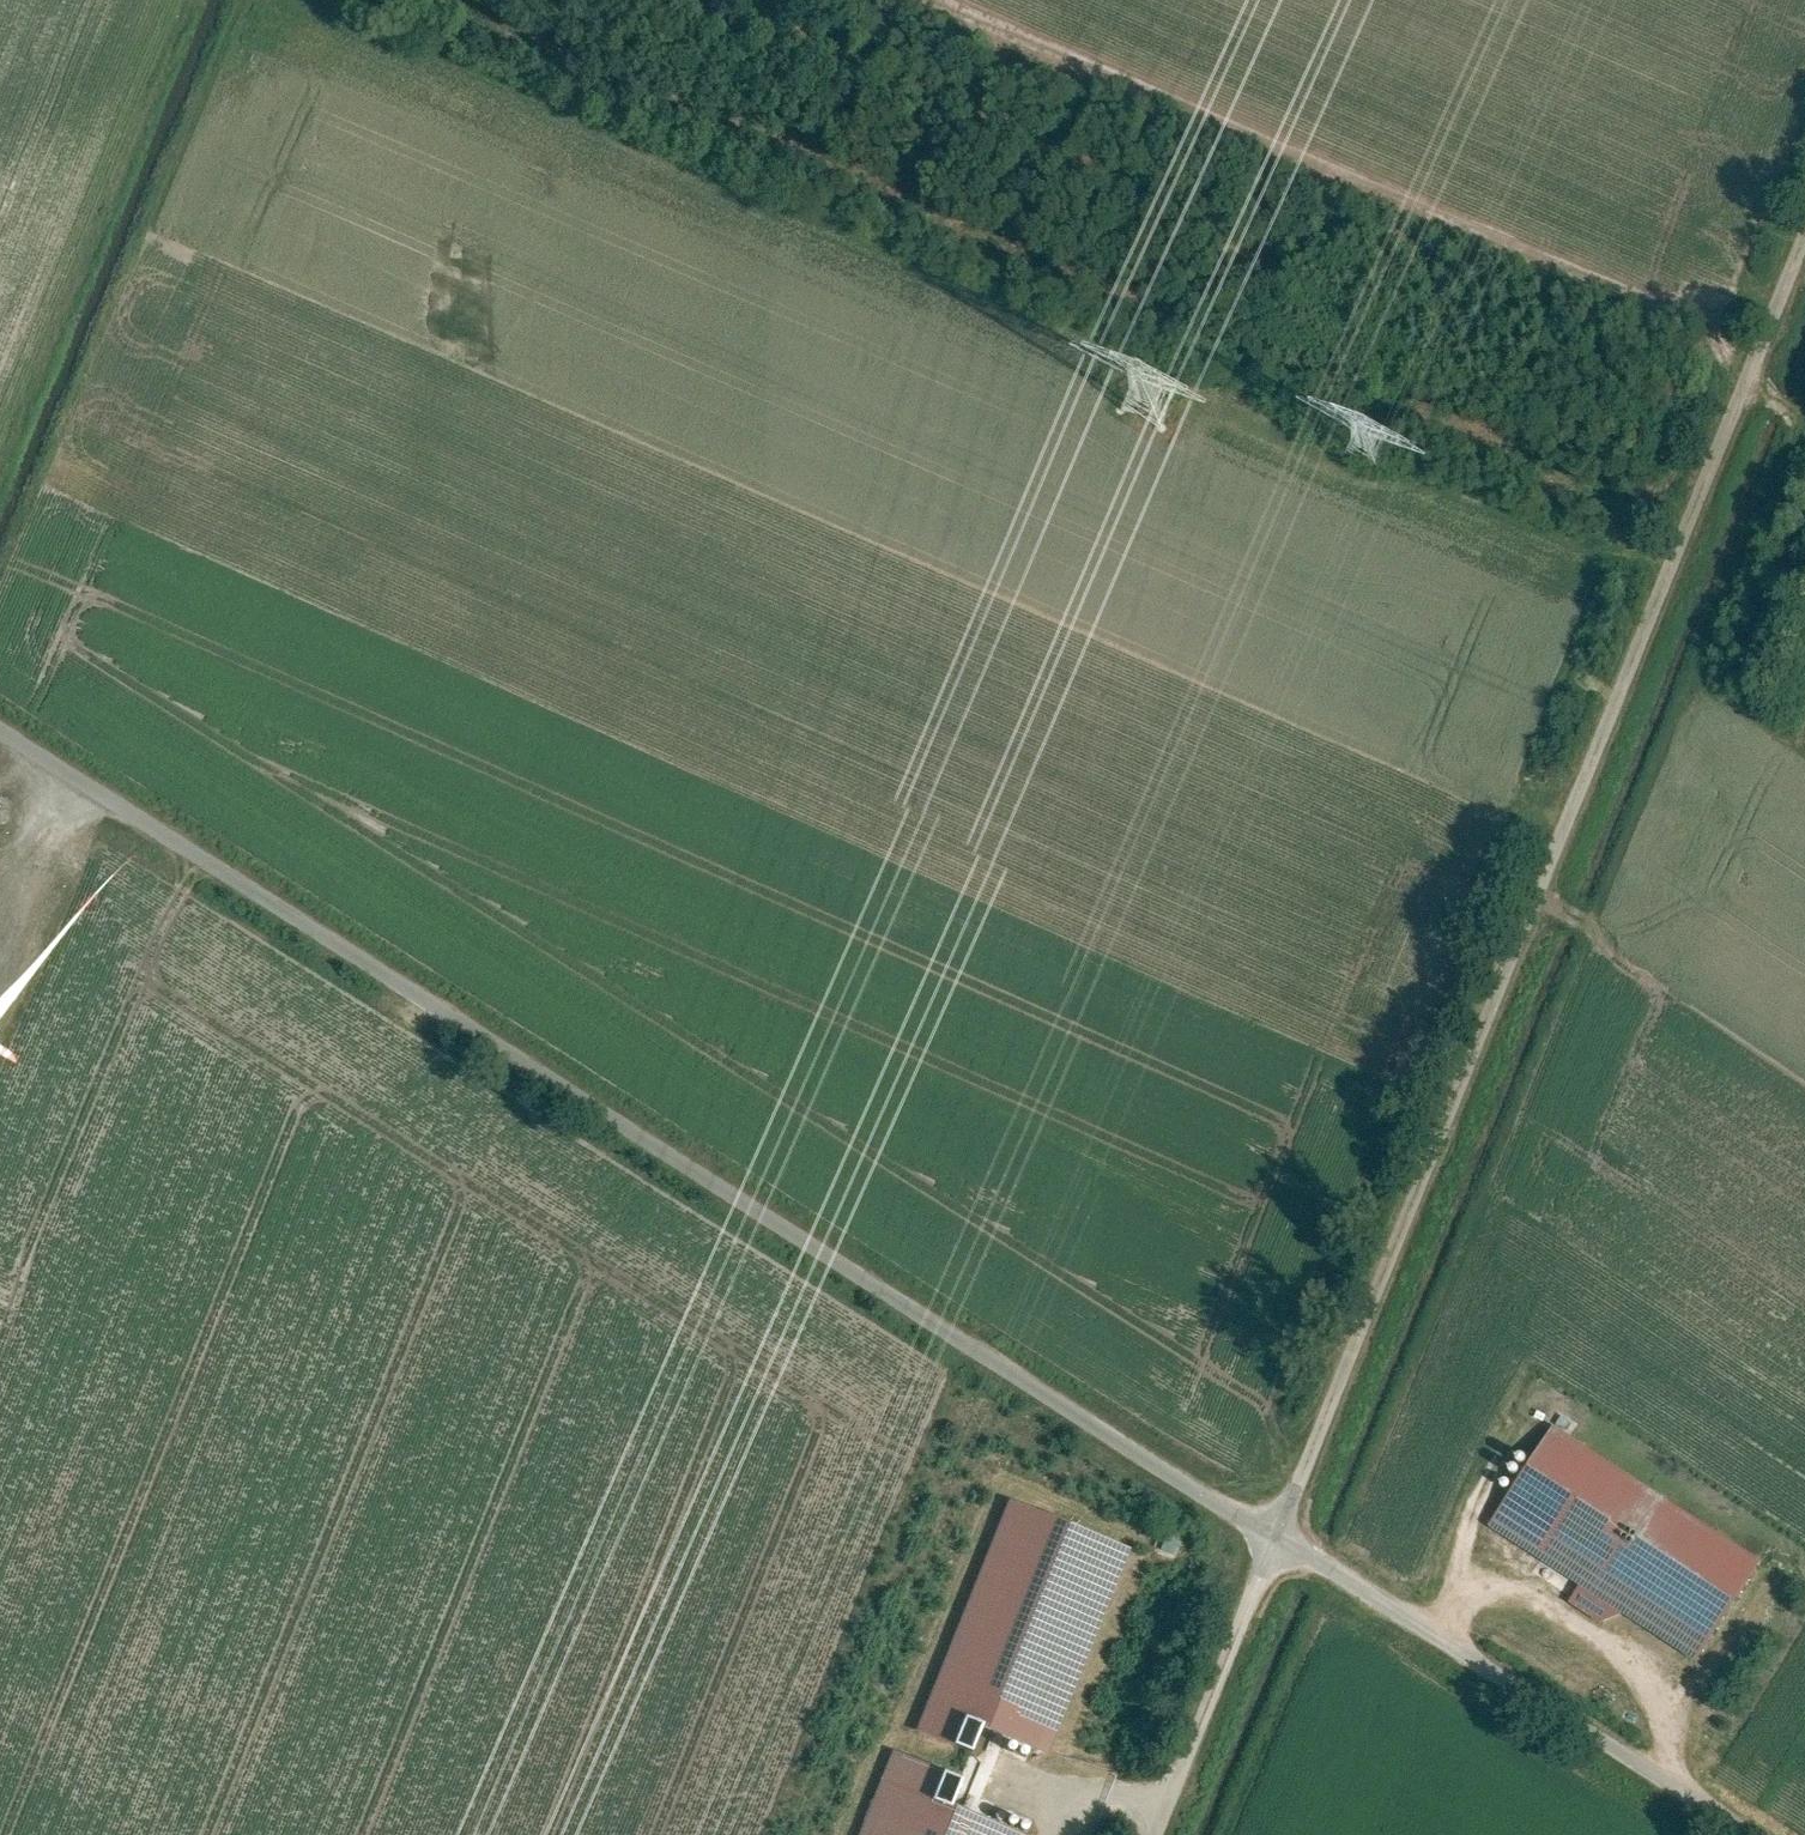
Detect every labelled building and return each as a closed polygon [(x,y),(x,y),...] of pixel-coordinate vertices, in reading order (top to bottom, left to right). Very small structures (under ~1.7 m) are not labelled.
[(1759,1559),(1551,1424),(1485,1526),(1577,1586),(1566,1602),(1598,1623),(1621,1613),(1693,1660),(1759,1559)] [(1130,1549),(1007,1499),(914,1730),(966,1751),(977,1724),(1047,1752),(1130,1549)] [(890,1749),(856,1834),(1030,1834),(948,1802),(958,1776),(890,1749)]
